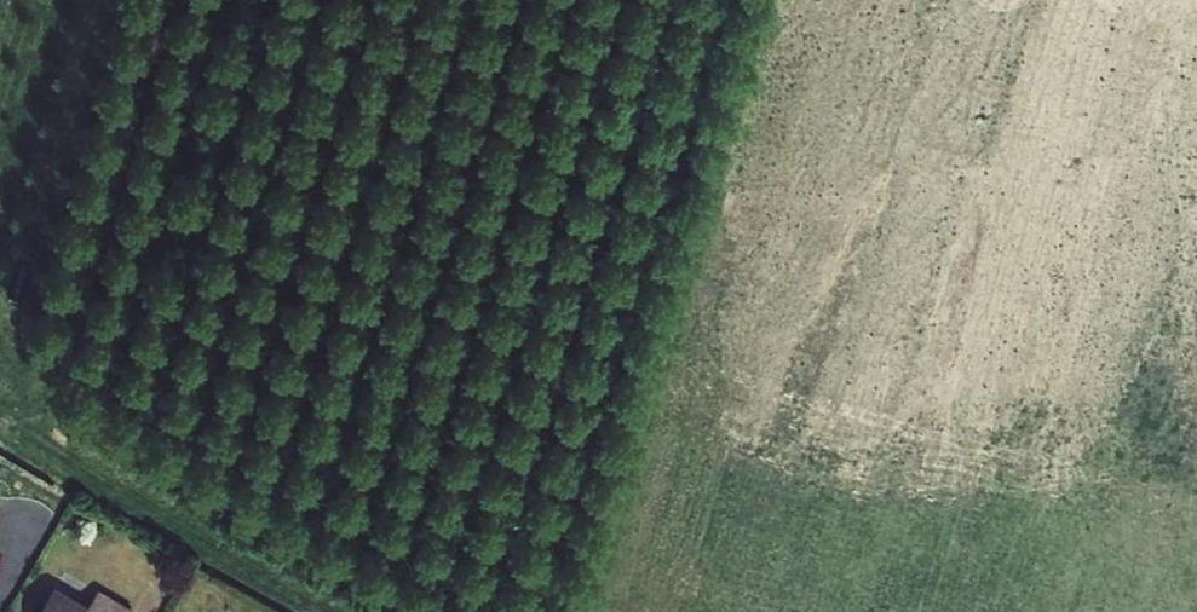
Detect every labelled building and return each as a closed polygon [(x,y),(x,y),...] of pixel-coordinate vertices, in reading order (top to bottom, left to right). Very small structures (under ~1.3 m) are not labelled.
[(44,611),(131,611),(133,608),(101,591),(94,602),(62,580),(44,611)]
